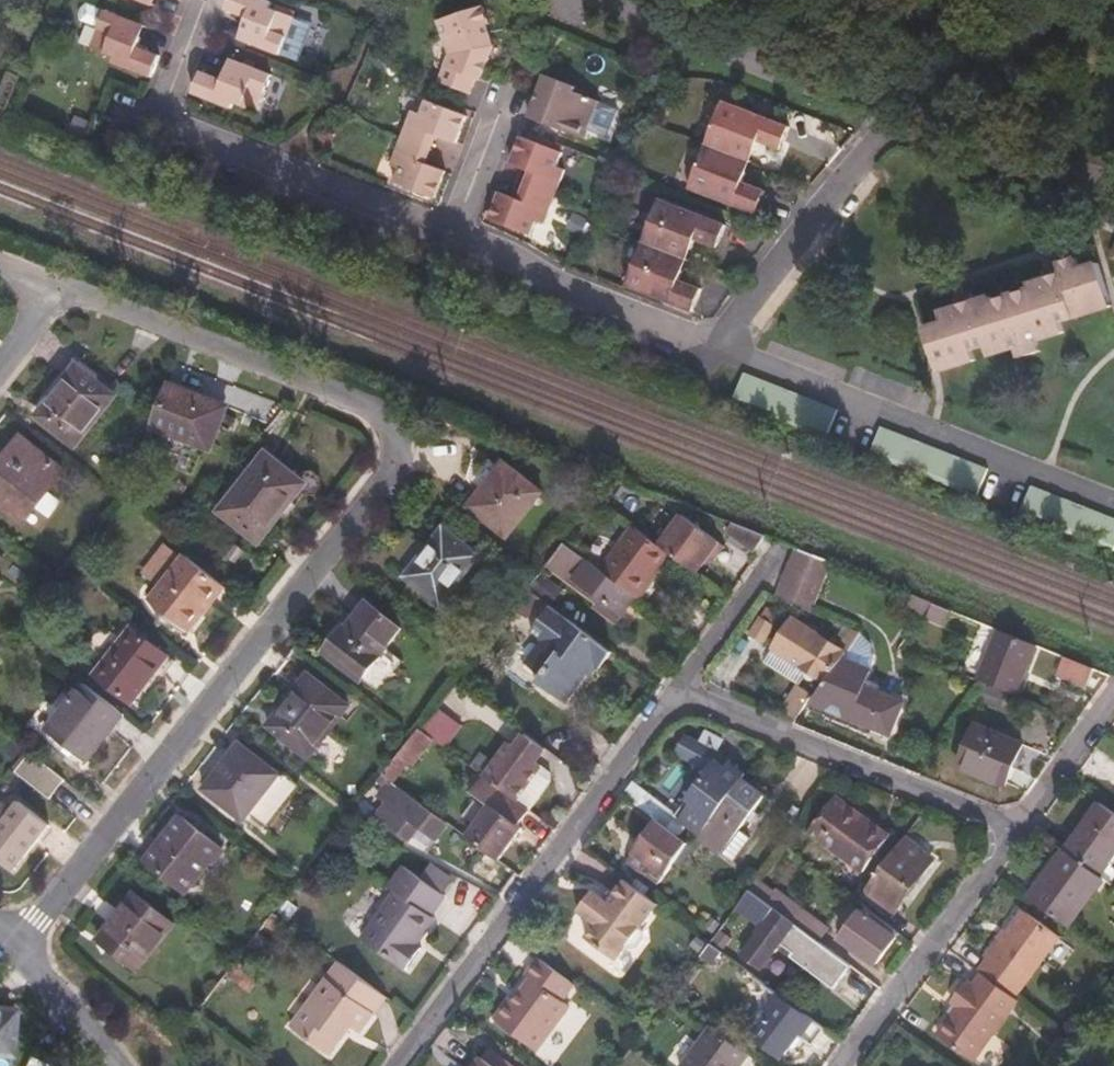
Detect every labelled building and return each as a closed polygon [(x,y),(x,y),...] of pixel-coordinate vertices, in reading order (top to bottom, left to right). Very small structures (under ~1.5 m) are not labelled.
[(271,1),(270,0),(226,0),(223,8),(237,13),(239,8),(248,12),(242,26),(247,28),(242,40),(278,53),(291,14),(270,6),(271,1)] [(98,27),(103,12),(87,6),(81,9),(79,15),(82,21),(98,27)] [(487,22),(481,6),(438,21),(448,54),(439,82),(469,92),(489,44),(491,42),(485,23),(487,22)] [(133,35),(137,25),(103,12),(98,27),(90,49),(113,58),(110,64),(149,78),(158,55),(143,51),(140,56),(134,53),(139,39),(133,35)] [(256,112),(269,74),(235,62),(230,73),(225,71),(219,86),(212,83),(213,78),(200,72),(191,95),(229,109),(231,104),(256,112)] [(584,138),(599,100),(577,91),(578,86),(545,74),(538,93),(551,98),(542,122),(584,138)] [(455,143),(466,115),(425,100),(419,113),(412,111),(390,168),(398,171),(393,184),(433,199),(444,173),(432,168),(428,173),(424,170),(438,133),(444,134),(442,139),(455,143)] [(777,152),(785,128),(720,104),(689,190),(755,215),(763,190),(744,182),(757,145),(777,152)] [(557,167),(563,154),(520,138),(510,165),(521,170),(524,166),(531,169),(516,206),(509,203),(511,198),(500,195),(489,223),(529,239),(536,225),(543,227),(565,172),(557,167)] [(717,246),(725,221),(661,198),(629,285),(695,310),(704,285),(683,277),(698,239),(717,246)] [(580,215),(575,225),(589,232),(594,222),(580,215)] [(1084,269),(1081,257),(1062,263),(1062,266),(1048,270),(1049,280),(1031,286),(1031,288),(996,299),(994,295),(977,301),(974,290),(957,295),(960,306),(940,313),(942,321),(928,326),(937,359),(955,354),(958,365),(977,359),(974,350),(989,347),(992,355),(1020,348),(1023,356),(1043,351),(1042,341),(1068,334),(1065,324),(1098,315),(1095,304),(1113,299),(1103,263),(1084,269)] [(51,410),(88,363),(80,359),(44,405),(51,410)] [(107,377),(88,363),(51,410),(43,420),(80,448),(120,399),(102,386),(107,377)] [(747,414),(762,381),(749,376),(734,409),(747,414)] [(759,420),(774,386),(762,381),(747,414),(759,420)] [(237,408),(175,386),(158,429),(219,451),(237,408)] [(774,426),(789,392),(774,386),(759,420),(774,426)] [(787,431),(802,398),(789,392),(774,426),(787,431)] [(801,436),(815,403),(802,398),(787,431),(801,436)] [(813,441),(828,409),(815,403),(801,436),(813,441)] [(841,414),(828,409),(813,441),(826,447),(841,414)] [(244,419),(234,415),(230,425),(240,429),(244,419)] [(883,470),(899,437),(885,432),(871,466),(883,470)] [(896,475),(911,442),(899,437),(883,470),(896,475)] [(911,482),(925,448),(911,442),(896,475),(911,482)] [(68,480),(24,445),(0,476),(0,506),(28,529),(68,480)] [(924,487),(939,453),(925,448),(911,482),(924,487)] [(937,492),(952,458),(939,453),(924,487),(937,492)] [(268,545),(316,488),(276,455),(228,512),(268,545)] [(949,497),(965,464),(952,458),(937,492),(949,497)] [(963,503),(979,469),(965,464),(949,497),(963,503)] [(476,489),(486,497),(504,475),(494,466),(476,489)] [(512,544),(547,501),(509,469),(504,475),(486,497),(473,513),(512,544)] [(991,473),(979,469),(963,503),(976,508),(991,473)] [(1036,533),(1050,498),(1036,492),(1022,527),(1036,533)] [(628,494),(622,502),(628,507),(634,499),(628,494)] [(1049,538),(1063,504),(1050,498),(1036,533),(1049,538)] [(1063,544),(1077,510),(1063,504),(1049,538),(1063,544)] [(1076,549),(1090,515),(1077,510),(1063,544),(1076,549)] [(1089,554),(1103,520),(1090,515),(1076,549),(1089,554)] [(1113,533),(1113,525),(1103,520),(1089,554),(1102,560),(1113,533)] [(733,529),(712,521),(708,529),(729,537),(733,529)] [(673,562),(698,579),(707,569),(711,563),(718,567),(728,555),(684,525),(665,554),(673,562)] [(636,526),(631,531),(637,536),(659,551),(663,546),(636,526)] [(769,543),(736,530),(730,539),(758,560),(769,543)] [(1102,560),(1113,565),(1113,533),(1102,560)] [(637,536),(605,577),(642,607),(673,562),(665,554),(659,551),(637,536)] [(445,613),(482,569),(448,543),(413,586),(445,613)] [(605,577),(569,552),(554,572),(592,603),(590,606),(622,632),(642,607),(605,577)] [(170,597),(193,569),(174,556),(152,583),(170,597)] [(834,570),(805,558),(796,577),(826,589),(834,570)] [(711,563),(707,569),(713,573),(718,567),(711,563)] [(197,565),(193,569),(170,597),(162,607),(198,637),(234,596),(197,565)] [(796,577),(785,606),(813,618),(826,589),(796,577)] [(550,578),(538,592),(534,599),(554,614),(570,593),(550,578)] [(937,612),(917,604),(907,617),(927,626),(937,612)] [(385,650),(399,633),(364,607),(344,631),(339,629),(321,655),(359,682),(385,650)] [(937,612),(927,626),(950,635),(955,620),(937,612)] [(617,661),(554,614),(536,639),(546,648),(530,672),(545,684),(540,691),(566,711),(597,673),(604,677),(617,661)] [(767,652),(777,633),(767,628),(756,647),(767,652)] [(845,672),(853,662),(822,643),(824,638),(815,634),(813,638),(799,630),(781,657),(833,689),(845,672)] [(146,716),(184,668),(149,640),(109,685),(146,716)] [(987,691),(1027,706),(1047,658),(1007,642),(987,691)] [(853,662),(845,672),(874,682),(873,669),(871,658),(862,649),(853,662)] [(385,650),(359,682),(375,695),(401,664),(385,650)] [(45,679),(52,671),(44,664),(37,672),(45,679)] [(1095,698),(1102,681),(1073,670),(1065,686),(1095,698)] [(825,698),(810,720),(853,736),(856,727),(895,742),(907,711),(868,696),(874,682),(845,672),(833,689),(825,698)] [(313,765),(352,717),(312,685),(273,732),(313,765)] [(93,765),(130,719),(89,688),(69,715),(53,733),(83,758),(93,765)] [(787,717),(806,725),(810,720),(825,698),(804,689),(787,717)] [(1006,700),(987,692),(982,706),(1001,713),(1006,700)] [(78,762),(83,758),(53,733),(69,715),(57,704),(37,727),(78,762)] [(441,714),(422,738),(438,750),(450,757),(467,734),(441,714)] [(1009,796),(1028,755),(981,735),(964,776),(1009,796)] [(422,738),(414,748),(386,785),(388,786),(397,792),(412,774),(418,776),(438,750),(422,738)] [(536,771),(536,770),(528,765),(539,751),(521,738),(511,752),(504,746),(479,780),(485,785),(498,794),(511,804),(536,771)] [(703,840),(747,780),(733,773),(736,767),(720,758),(723,751),(708,744),(706,748),(687,739),(677,756),(706,775),(678,817),(680,819),(678,824),(703,840)] [(267,835),(298,794),(244,753),(208,797),(247,827),(252,822),(267,835)] [(53,804),(70,784),(60,775),(34,755),(20,774),(18,776),(53,804)] [(536,771),(511,804),(522,812),(544,783),(544,776),(536,771)] [(752,783),(747,780),(703,840),(703,841),(706,844),(748,790),(752,783)] [(633,784),(622,798),(665,831),(694,851),(703,840),(678,824),(680,819),(678,817),(633,784)] [(498,794),(485,785),(475,801),(491,815),(472,843),(503,866),(523,839),(518,835),(530,818),(522,812),(511,804),(498,794)] [(425,836),(435,821),(407,800),(397,792),(388,786),(376,802),(386,809),(376,822),(406,844),(416,830),(425,836)] [(706,844),(703,847),(736,873),(754,848),(743,840),(769,806),(748,790),(706,844)] [(60,837),(17,808),(14,812),(4,804),(0,809),(0,844),(35,870),(60,837)] [(868,882),(894,846),(840,808),(814,841),(868,882)] [(1113,881),(1113,818),(1106,812),(1070,860),(1108,889),(1113,881)] [(189,903),(225,860),(185,829),(150,871),(189,903)] [(694,851),(665,831),(642,862),(671,882),(679,872),(692,855),(694,851)] [(927,862),(910,848),(874,898),(895,914),(930,868),(925,865),(927,862)] [(698,860),(692,855),(679,872),(686,876),(698,860)] [(1072,937),(1108,889),(1070,860),(1034,908),(1072,937)] [(671,882),(642,862),(635,871),(663,893),(671,882)] [(938,870),(927,862),(925,865),(930,868),(895,914),(902,918),(938,870)] [(416,884),(445,906),(453,894),(424,873),(416,884)] [(448,908),(445,906),(416,884),(407,879),(394,898),(398,903),(364,949),(407,981),(423,959),(418,956),(422,949),(425,950),(437,932),(434,928),(448,908)] [(655,904),(632,886),(620,901),(614,897),(607,904),(596,896),(581,916),(599,929),(588,944),(619,967),(631,952),(643,955),(649,945),(643,935),(663,910),(655,904)] [(780,913),(757,896),(743,913),(766,932),(780,913)] [(138,979),(175,934),(135,904),(100,947),(138,979)] [(905,939),(868,912),(845,943),(881,970),(905,939)] [(802,931),(784,917),(751,961),(769,975),(793,942),(810,953),(818,942),(802,931)] [(810,920),(802,931),(818,942),(825,946),(832,935),(810,920)] [(288,932),(276,923),(269,932),(282,942),(288,932)] [(982,984),(983,987),(1017,1010),(1062,951),(1027,924),(1011,944),(1007,942),(988,970),(989,972),(982,984)] [(729,932),(715,950),(728,959),(741,941),(729,932)] [(263,942),(251,955),(263,963),(275,951),(263,942)] [(860,994),(870,981),(825,946),(818,942),(810,953),(809,957),(860,994)] [(1113,970),(1113,952),(1106,945),(1099,957),(1113,970)] [(728,959),(715,950),(708,959),(720,968),(728,959)] [(579,990),(543,964),(531,982),(534,985),(517,1006),(513,1006),(498,1025),(540,1057),(572,1014),(566,1009),(579,990)] [(261,985),(240,970),(230,983),(251,999),(261,985)] [(389,1006),(343,972),(295,1039),(330,1065),(352,1037),(360,1043),(389,1006)] [(1021,1013),(1017,1010),(983,987),(975,998),(969,994),(954,1015),(959,1020),(939,1048),(963,1065),(979,1065),(1021,1013)] [(816,1051),(830,1034),(779,997),(776,1010),(766,1016),(761,1022),(764,1032),(758,1044),(785,1065),(796,1054),(800,1057),(810,1048),(816,1051)] [(16,1016),(0,1014),(0,1058),(11,1059),(16,1016)] [(1075,1048),(1084,1037),(1073,1028),(1064,1039),(1075,1048)] [(758,1063),(720,1035),(696,1065),(756,1065),(758,1063)] [(1068,1059),(1060,1052),(1048,1065),(1063,1065),(1068,1059)] [(54,1061),(39,1053),(32,1065),(51,1065),(54,1061)]
